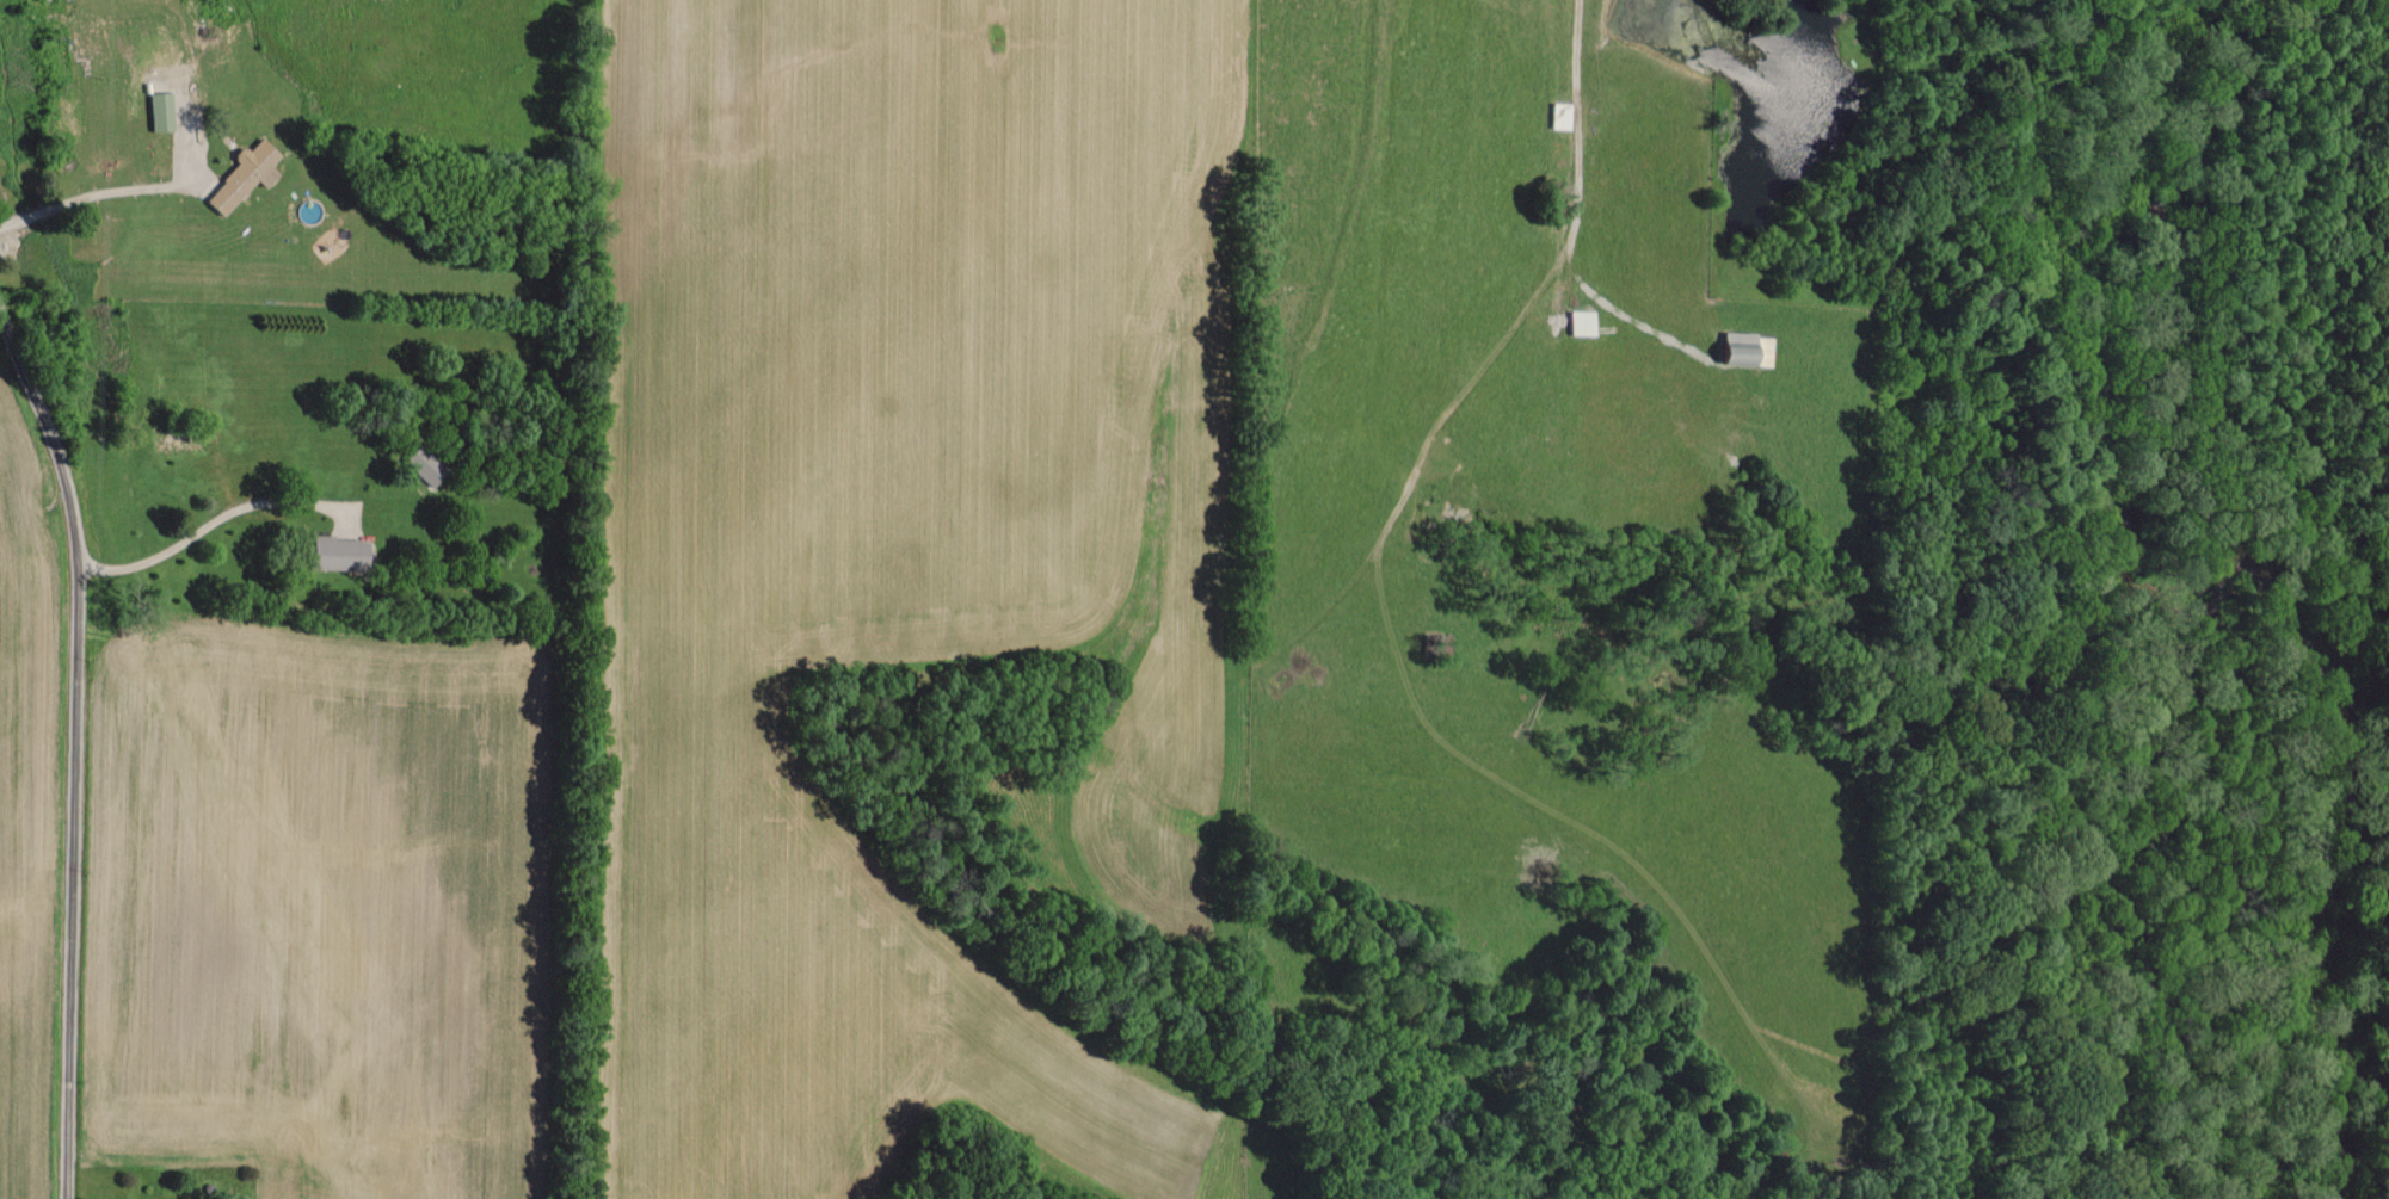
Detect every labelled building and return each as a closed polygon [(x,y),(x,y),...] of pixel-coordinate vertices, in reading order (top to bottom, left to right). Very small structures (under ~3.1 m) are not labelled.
[(147,130),(169,129),(167,91),(146,92),(147,130)] [(276,154),(256,137),(243,151),(242,150),(199,198),(219,216),(252,179),(261,187),(274,172),(266,165),(276,154)] [(1589,335),(1589,310),(1566,310),(1566,334),(1589,335)] [(1715,332),(1714,363),(1767,365),(1768,334),(1715,332)] [(364,538),(307,536),(306,567),(363,569),(364,538)]
